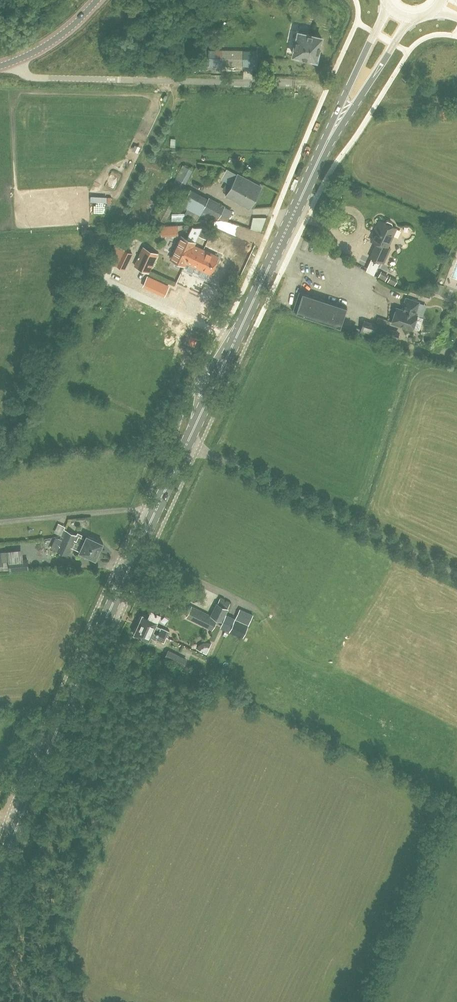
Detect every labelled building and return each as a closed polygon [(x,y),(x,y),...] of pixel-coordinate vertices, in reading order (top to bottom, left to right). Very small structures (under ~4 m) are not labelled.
[(317,61),(318,59),(320,58),(321,52),(320,50),(322,38),(299,33),(294,56),(317,61)] [(244,66),(244,50),(222,49),(221,65),(244,66)] [(165,222),(193,171),(183,165),(155,217),(165,222)] [(238,174),(226,195),(250,208),(261,187),(238,174)] [(199,215),(202,211),(218,219),(225,205),(209,197),(208,198),(190,189),(181,206),(199,215)] [(377,243),(370,257),(372,258),(380,261),(384,263),(392,267),(397,255),(396,251),(391,249),(387,247),(390,241),(392,240),(393,237),(393,235),(396,228),(392,226),(393,224),(392,222),(388,220),(386,221),(385,222),(379,220),(374,231),(376,232),(372,241),(377,243)] [(187,239),(182,236),(171,258),(185,265),(186,263),(186,262),(194,245),(195,245),(203,228),(194,228),(193,227),(187,239)] [(204,227),(199,236),(206,239),(211,230),(204,227)] [(186,262),(186,263),(210,274),(219,256),(216,255),(195,245),(194,245),(186,262)] [(149,272),(158,253),(143,247),(134,265),(149,272)] [(123,249),(122,253),(116,265),(125,269),(132,253),(123,249)] [(382,270),(378,276),(386,280),(389,274),(382,270)] [(391,275),(387,281),(395,285),(398,279),(391,275)] [(143,286),(149,289),(154,279),(148,276),(143,286)] [(340,327),(347,307),(299,290),(292,310),(340,327)] [(396,307),(392,322),(412,328),(412,327),(418,329),(422,317),(416,315),(417,314),(414,313),(418,302),(406,298),(402,309),(396,307)] [(362,322),(359,331),(395,343),(398,333),(362,322)] [(77,535),(67,530),(65,536),(74,540),(74,539),(100,551),(103,543),(87,535),(85,539),(81,537),(82,534),(78,532),(77,535)] [(96,559),(100,551),(74,539),(74,540),(65,536),(58,551),(67,555),(71,546),(79,550),(79,551),(96,559)] [(9,559),(10,570),(10,571),(29,569),(28,558),(9,559)] [(222,619),(229,607),(216,601),(210,613),(192,604),(186,617),(212,630),(218,617),(222,619)] [(143,614),(138,624),(167,637),(169,631),(155,625),(160,613),(151,610),(148,616),(143,614)] [(244,611),(240,622),(247,625),(252,615),(244,611)] [(242,638),(247,625),(234,619),(229,632),(242,638)] [(138,624),(135,633),(134,634),(149,640),(150,636),(164,642),(167,637),(138,624)] [(173,654),(170,660),(180,665),(183,659),(173,654)]
